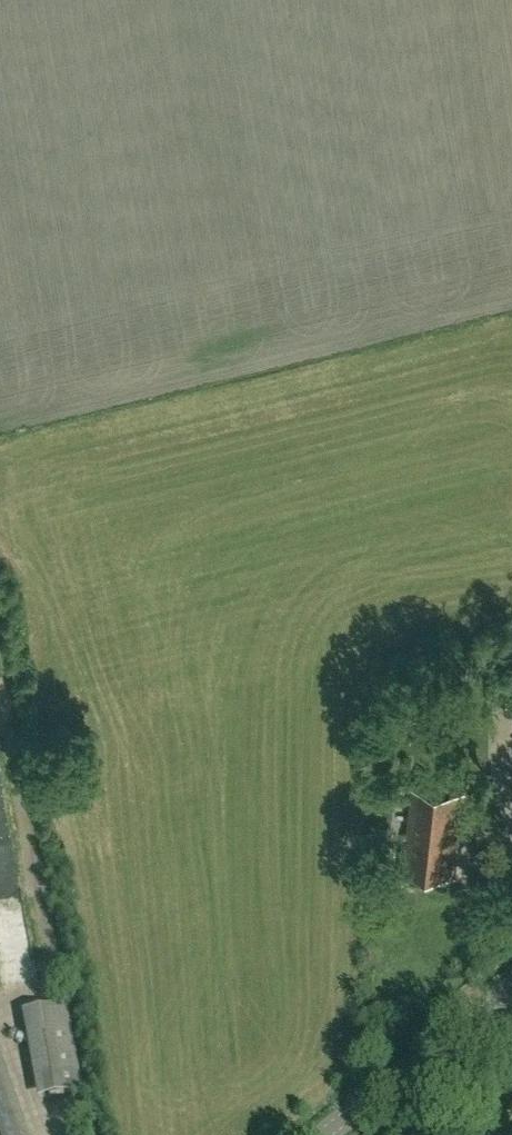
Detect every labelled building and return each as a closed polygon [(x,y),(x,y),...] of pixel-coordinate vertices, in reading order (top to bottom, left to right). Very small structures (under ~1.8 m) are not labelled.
[(401,870),(454,876),(457,843),(455,842),(457,823),(460,824),(463,795),(428,791),(428,792),(415,790),(412,815),(411,815),(409,837),(405,837),(401,870)] [(63,1003),(19,1011),(34,1097),(78,1089),(63,1003)] [(0,1060),(0,1134),(26,1134),(0,1060)]
